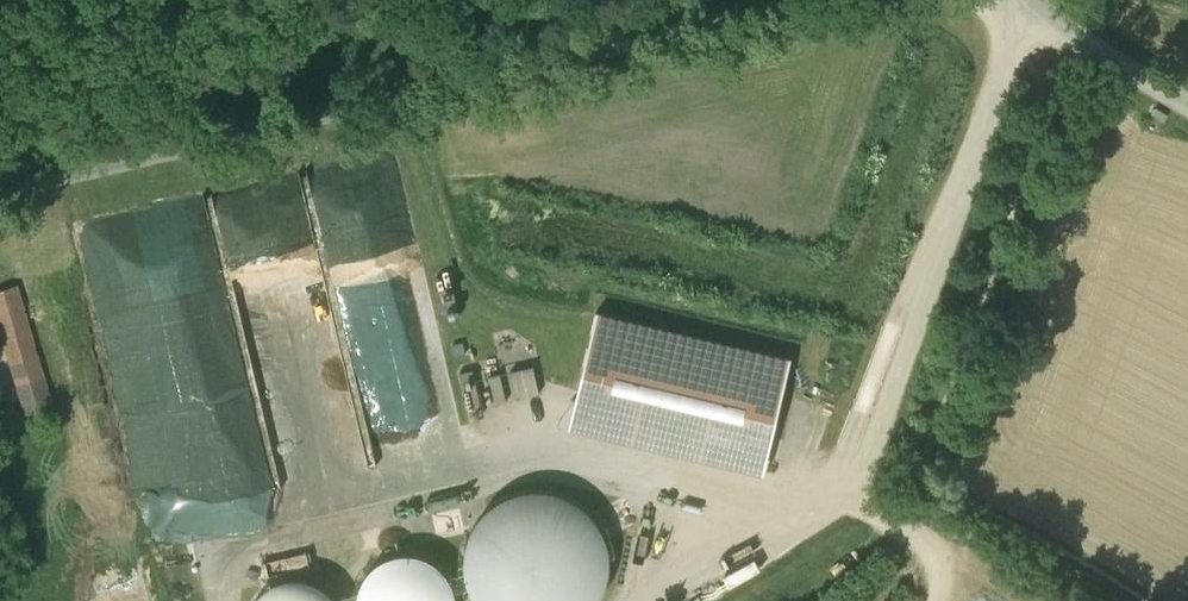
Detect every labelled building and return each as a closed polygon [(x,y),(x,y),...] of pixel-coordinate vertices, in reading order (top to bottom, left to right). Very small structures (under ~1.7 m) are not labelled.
[(272,254),(274,296),(319,294),(317,254),(283,256),(283,253),(272,254)] [(450,311),(445,283),(339,304),(367,447),(382,444),(385,458),(461,443),(455,410),(451,411),(432,314),(450,311)] [(0,293),(0,322),(28,421),(57,412),(20,287),(0,293)] [(791,357),(597,310),(569,426),(763,473),(791,357)] [(463,342),(453,344),(456,356),(465,354),(463,342)] [(533,365),(511,371),(518,399),(540,394),(533,365)] [(473,369),(460,373),(470,417),(483,414),(473,369)] [(500,373),(489,376),(496,404),(507,401),(500,373)] [(610,560),(606,539),(597,521),(583,505),(565,495),(545,489),(525,490),(505,496),(488,508),(474,524),(466,543),(464,564),(467,584),(476,600),(598,600),(599,600),(607,581),(610,560)] [(382,559),(370,569),(361,582),(357,597),(357,600),(456,600),(455,591),(450,577),(440,565),(427,557),(412,553),(396,554),(382,559)] [(326,587),(312,580),(297,577),(282,579),(268,586),(256,597),(254,600),(338,600),(337,599),(326,587)]
